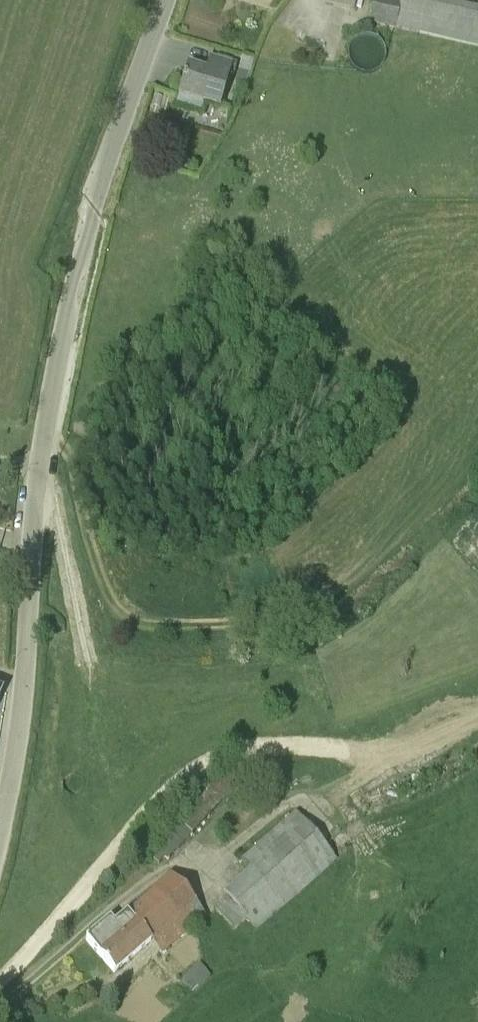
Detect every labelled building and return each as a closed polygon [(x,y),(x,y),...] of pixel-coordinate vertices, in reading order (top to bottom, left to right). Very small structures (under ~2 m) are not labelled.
[(324,4),(354,11),(356,0),(325,0),(324,4)] [(400,0),(374,0),(369,24),(477,48),(477,10),(432,0),(427,0),(425,7),(402,1),(400,0)] [(186,68),(178,96),(216,107),(230,64),(209,56),(204,74),(186,68)] [(251,74),(253,62),(254,59),(242,56),(238,71),(251,74)] [(257,930),(338,860),(297,813),(241,861),(250,871),(225,894),(226,896),(214,909),(235,929),(246,918),(257,930)] [(150,940),(162,954),(208,916),(171,875),(114,925),(110,920),(86,941),(114,973),(150,940)] [(181,981),(193,993),(210,977),(199,965),(181,981)]
